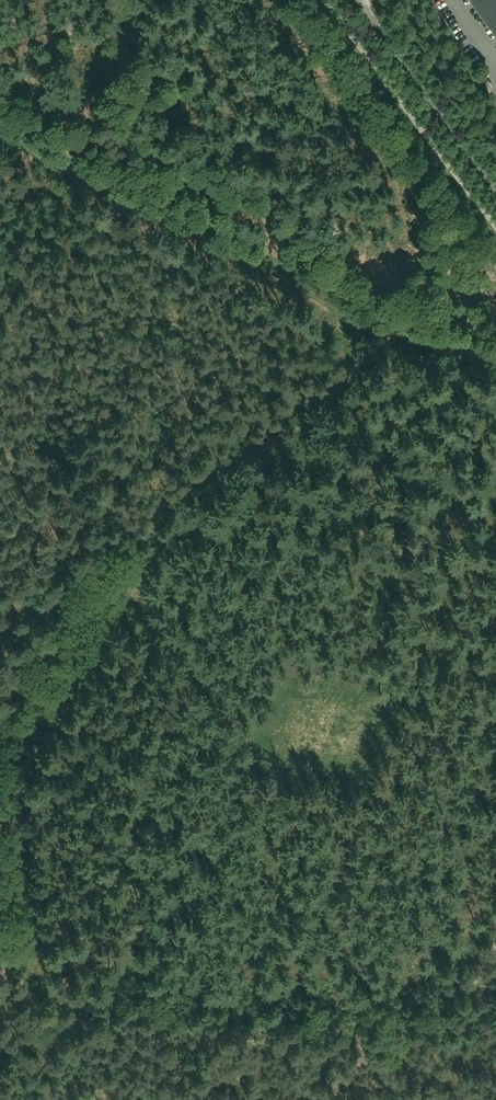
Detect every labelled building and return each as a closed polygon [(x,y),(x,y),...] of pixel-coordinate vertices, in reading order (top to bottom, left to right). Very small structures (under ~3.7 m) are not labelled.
[(495,23),(495,0),(480,0),(495,23)]
